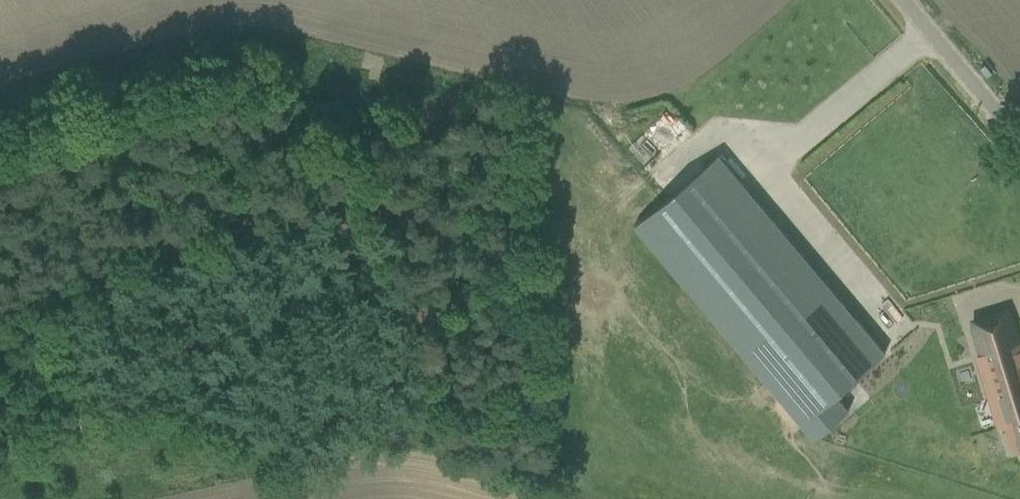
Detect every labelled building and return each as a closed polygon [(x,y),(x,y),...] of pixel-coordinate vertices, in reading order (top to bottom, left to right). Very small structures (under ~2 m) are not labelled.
[(885,353),(718,154),(634,225),(814,439),(849,410),(836,395),(885,353)] [(996,327),(1002,355),(997,356),(1004,390),(1016,388),(1019,407),(1019,322),(996,327)]
